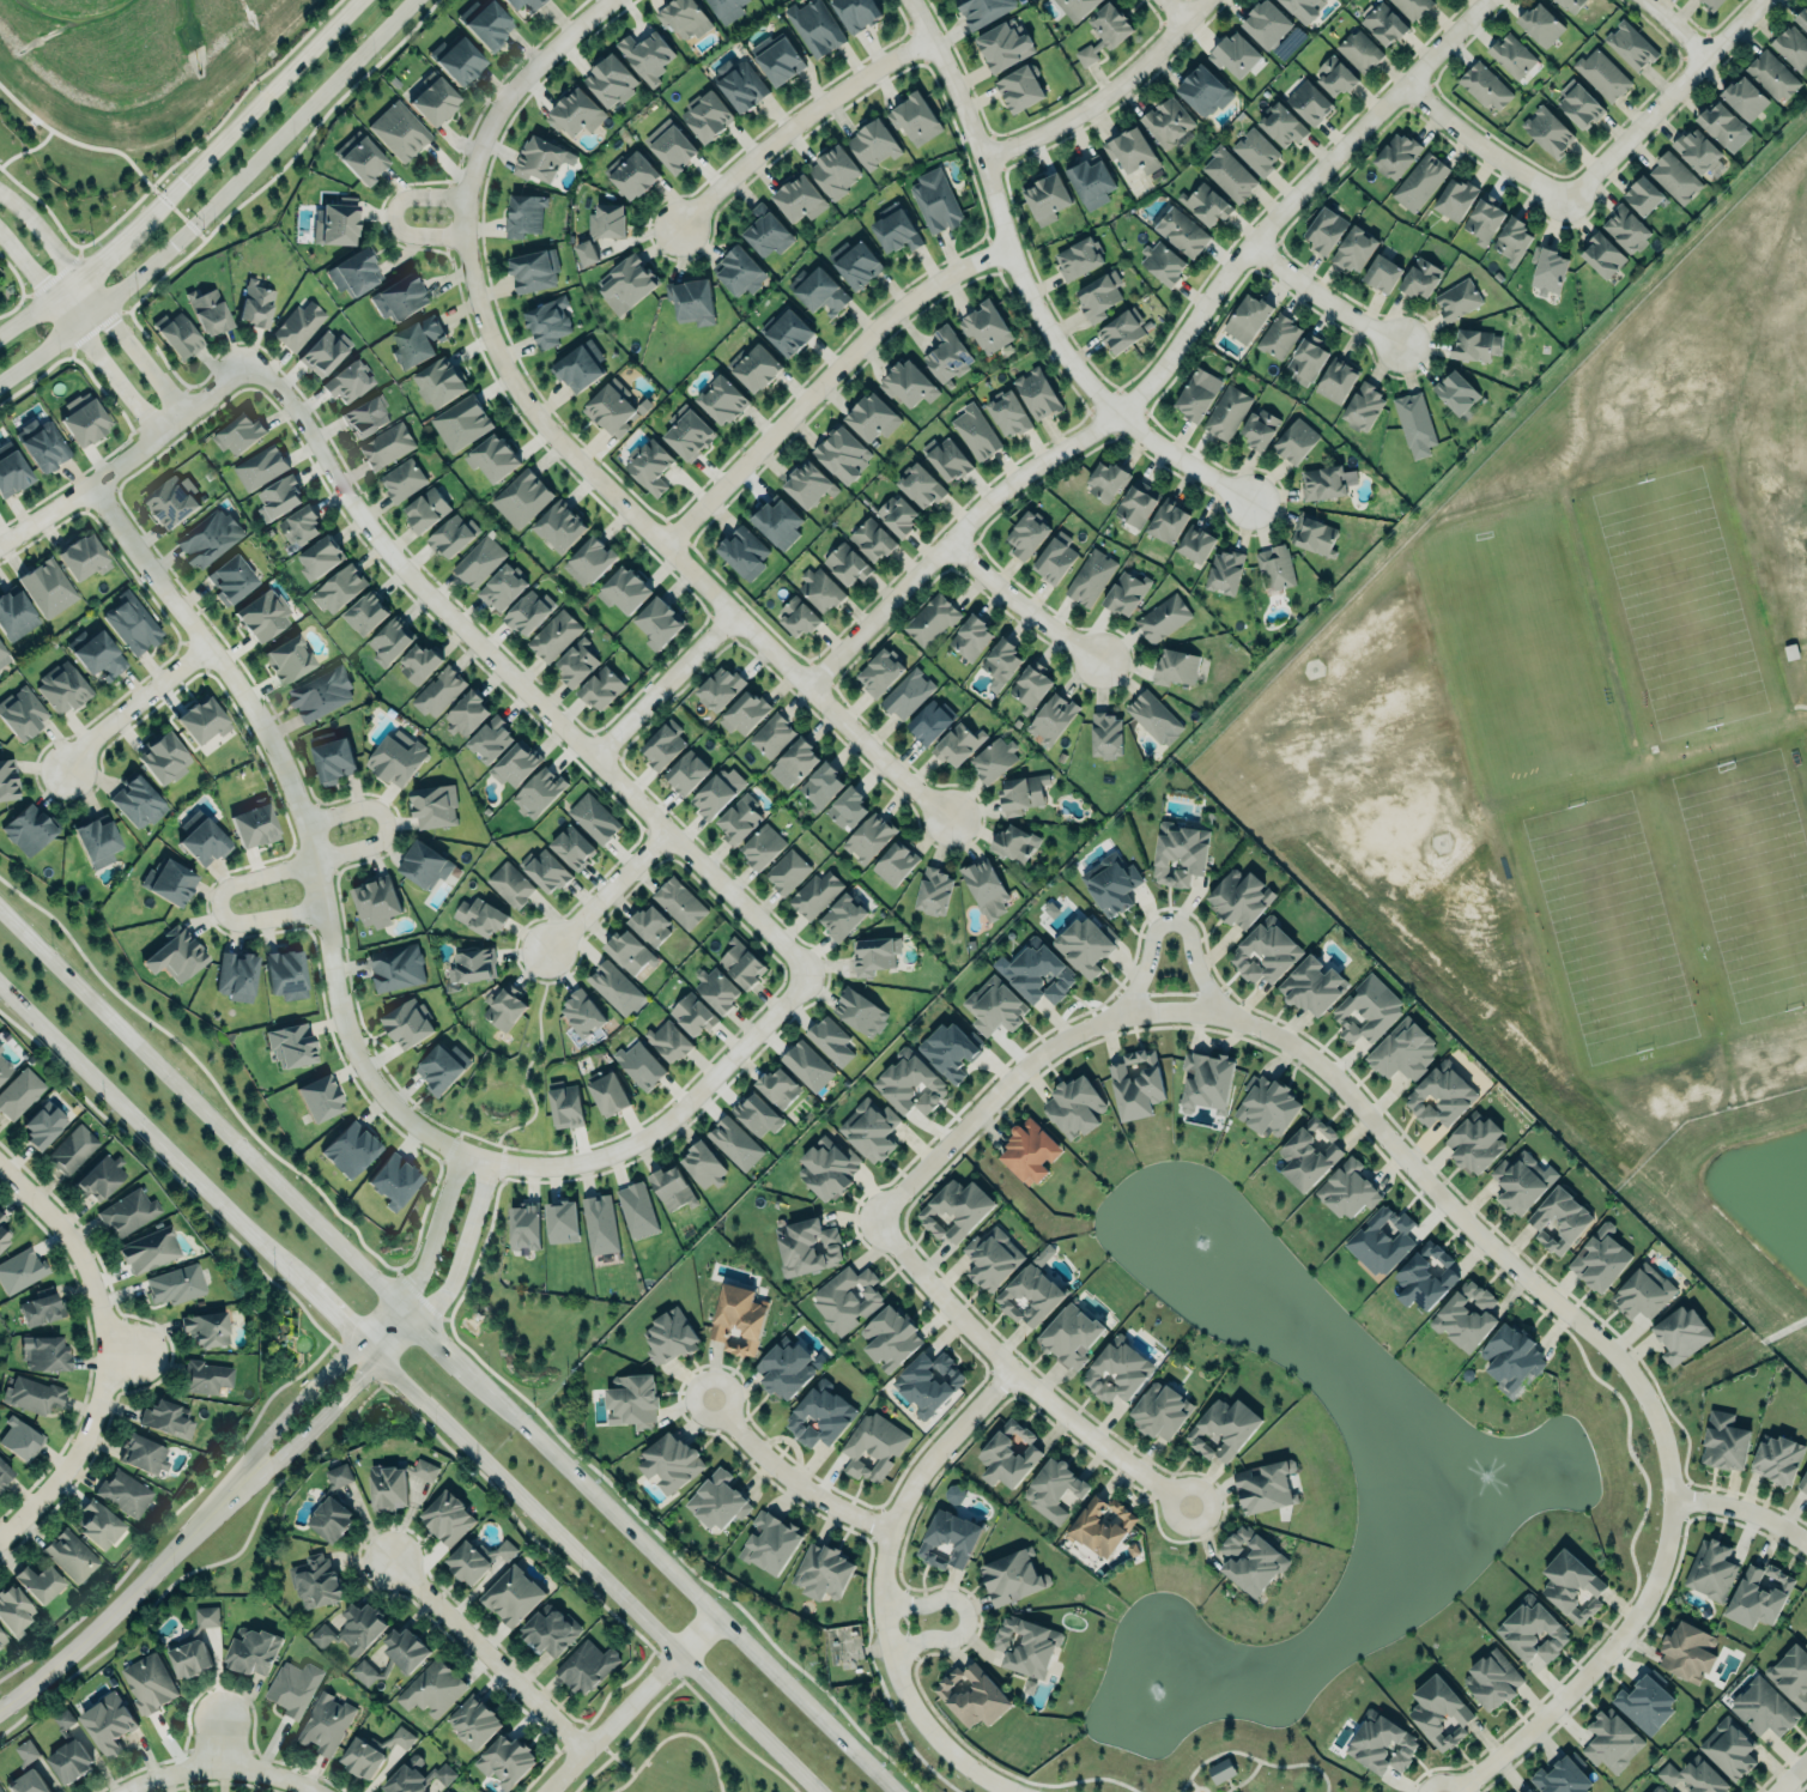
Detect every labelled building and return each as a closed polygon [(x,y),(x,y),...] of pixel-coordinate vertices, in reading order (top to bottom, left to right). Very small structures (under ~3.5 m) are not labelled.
[(457,17),(489,53),(490,52),(492,54),(504,43),(501,40),(515,25),(490,0),(483,7),(475,0),(457,17)] [(511,11),(523,1),(528,7),(524,11),(529,16),(548,0),(502,0),(511,11)] [(666,28),(672,24),(678,32),(679,31),(683,37),(685,36),(686,37),(693,32),(697,37),(713,25),(694,0),(673,0),(669,2),(671,5),(656,14),(666,28)] [(745,15),(740,7),(750,2),(749,0),(707,0),(720,27),(745,15)] [(783,10),(798,0),(819,0),(847,41),(818,60),(783,10)] [(830,2),(834,0),(873,0),(883,16),(853,36),(830,2)] [(1017,8),(1013,0),(966,0),(967,2),(957,7),(970,31),(1017,8)] [(1075,25),(1053,0),(1105,0),(1075,25)] [(1262,5),(1267,0),(1269,0),(1294,25),(1280,41),(1279,44),(1275,48),(1273,48),(1268,53),(1242,26),(1251,17),(1249,14),(1260,2),(1262,5)] [(1293,16),(1278,0),(1327,0),(1326,1),(1327,2),(1318,11),(1320,12),(1320,17),(1314,23),(1309,22),(1305,25),(1294,14),(1293,16)] [(1412,23),(1433,2),(1431,0),(1390,0),(1412,23)] [(1573,17),(1553,0),(1587,0),(1573,17)] [(1702,4),(1698,0),(1724,0),(1712,13),(1708,7),(1709,6),(1704,1),(1702,4)] [(1134,30),(1110,1),(1086,20),(1099,37),(1075,57),(1084,67),(1106,49),(1108,52),(1134,30)] [(1388,49),(1408,27),(1380,1),(1359,23),(1388,49)] [(1517,22),(1546,49),(1566,28),(1540,2),(1534,10),(1533,8),(1529,12),(1527,11),(1517,22)] [(1795,20),(1806,32),(1806,10),(1806,12),(1805,10),(1795,20)] [(1601,40),(1624,16),(1664,54),(1654,65),(1650,61),(1637,74),(1601,40)] [(976,41),(1014,18),(1019,26),(1021,26),(1032,44),(1031,46),(1035,53),(1025,57),(1024,55),(1018,59),(1020,61),(995,75),(976,41)] [(1793,25),(1806,39),(1806,69),(1802,74),(1771,43),(1779,34),(1781,35),(1788,28),(1789,29),(1793,25)] [(1362,75),(1383,54),(1356,28),(1336,49),(1362,75)] [(630,35),(637,46),(642,42),(643,43),(650,36),(649,35),(655,31),(677,55),(669,60),(671,61),(663,67),(666,69),(657,77),(662,81),(653,89),(617,44),(630,35)] [(1537,60),(1508,33),(1499,44),(1496,41),(1485,51),(1517,81),(1537,60)] [(428,54),(459,90),(477,73),(475,72),(486,63),(459,34),(445,44),(442,41),(428,54)] [(1207,57),(1219,69),(1224,65),(1241,81),(1263,57),(1237,34),(1231,40),(1226,36),(1207,57)] [(775,86),(756,59),(787,37),(806,66),(775,86)] [(1572,65),(1612,105),(1632,84),(1596,48),(1585,59),(1581,56),(1572,65)] [(1800,83),(1765,48),(1745,68),(1779,103),(1800,83)] [(584,81),(610,109),(620,99),(623,102),(633,92),(631,87),(638,81),(613,54),(592,73),(593,73),(584,81)] [(1359,80),(1331,54),(1312,74),(1335,96),(1341,89),(1346,93),(1359,80)] [(710,75),(741,115),(769,92),(743,59),(734,66),(728,60),(710,75)] [(1479,60),(1459,80),(1465,86),(1467,90),(1485,108),(1491,103),(1499,111),(1515,95),(1479,60)] [(1206,120),(1232,93),(1200,63),(1175,90),(1206,120)] [(1032,64),(996,79),(1010,114),(1046,99),(1032,64)] [(432,128),(461,101),(432,69),(420,80),(425,86),(408,102),(432,128)] [(1721,95),(1748,122),(1770,102),(1745,77),(1739,83),(1738,83),(1734,86),(1732,84),(1721,95)] [(1284,100),(1313,127),(1334,106),(1304,78),(1284,100)] [(1553,102),(1584,132),(1605,109),(1573,80),(1553,102)] [(545,119),(550,115),(548,114),(559,102),(564,97),(563,95),(575,84),(607,115),(590,134),(584,127),(572,139),(572,138),(572,135),(563,126),(557,132),(545,119)] [(886,113),(897,129),(903,125),(916,145),(945,127),(916,84),(905,91),(909,96),(891,107),(891,109),(886,113)] [(679,113),(705,145),(736,119),(709,88),(679,113)] [(1140,119),(1152,108),(1154,111),(1158,109),(1156,107),(1162,101),(1164,103),(1170,97),(1170,98),(1172,96),(1196,123),(1186,132),(1187,133),(1178,139),(1177,138),(1174,141),(1175,144),(1165,150),(1140,119)] [(1694,120),(1716,97),(1746,126),(1723,147),(1712,138),(1694,120)] [(366,126),(402,164),(431,136),(396,98),(366,126)] [(1297,144),(1309,131),(1277,101),(1256,124),(1283,149),(1292,139),(1297,144)] [(1557,163),(1521,126),(1528,119),(1530,120),(1536,115),(1532,110),(1541,102),(1573,137),(1564,146),(1568,149),(1564,151),(1566,153),(1557,163)] [(890,156),(892,160),(902,153),(879,118),(845,140),(867,172),(890,156)] [(677,176),(684,169),(683,167),(698,152),(674,125),(650,147),(677,176)] [(1136,125),(1160,167),(1145,176),(1139,168),(1127,175),(1117,157),(1111,162),(1100,145),(1129,127),(1130,128),(1136,125)] [(1230,149),(1253,125),(1284,155),(1274,165),(1277,168),(1263,182),(1230,149)] [(364,186),(389,163),(357,129),(332,152),(364,186)] [(1412,137),(1411,139),(1402,132),(1400,135),(1395,131),(1371,158),(1378,164),(1376,168),(1387,177),(1389,174),(1395,178),(1423,146),(1412,137)] [(1684,156),(1673,145),(1681,138),(1684,140),(1686,137),(1690,134),(1691,135),(1697,131),(1722,156),(1718,159),(1720,162),(1711,170),(1710,168),(1702,176),(1682,157),(1684,156)] [(529,175),(552,184),(560,162),(573,167),(578,154),(528,134),(512,174),(527,180),(529,175)] [(807,170),(815,162),(814,157),(836,140),(861,171),(861,174),(847,188),(848,190),(833,202),(807,170)] [(1258,182),(1220,145),(1199,168),(1237,204),(1258,182)] [(631,201),(637,195),(639,196),(644,192),(644,193),(653,186),(651,184),(662,175),(638,150),(631,156),(625,150),(604,170),(610,176),(608,177),(614,183),(612,184),(620,194),(623,192),(631,201)] [(1427,150),(1450,168),(1413,213),(1390,194),(1427,150)] [(1655,162),(1668,150),(1704,186),(1684,208),(1649,174),(1659,165),(1655,162)] [(1116,188),(1098,154),(1065,172),(1087,212),(1110,200),(1106,193),(1116,188)] [(910,187),(932,234),(944,228),(944,225),(948,223),(951,228),(959,223),(958,218),(963,216),(939,164),(916,175),(918,180),(912,183),(910,187)] [(770,194),(781,186),(780,184),(788,177),(790,180),(804,170),(830,205),(809,220),(802,213),(792,222),(770,194)] [(1072,206),(1057,175),(1036,184),(1037,187),(1024,193),(1037,222),(1072,206)] [(1451,175),(1433,209),(1459,223),(1477,190),(1451,175)] [(1665,196),(1642,175),(1621,197),(1644,218),(1665,196)] [(1182,190),(1188,195),(1201,181),(1229,204),(1208,226),(1176,196),(1182,190)] [(1484,190),(1498,199),(1494,204),(1506,211),(1484,247),(1475,241),(1479,236),(1472,231),(1471,232),(1461,226),(1484,190)] [(356,195),(339,194),(339,201),(322,201),(321,218),(314,218),(313,241),(352,242),(353,232),(356,232),(356,226),(357,226),(356,195)] [(548,196),(507,195),(506,239),(523,239),(523,233),(541,233),(542,207),(547,207),(548,196)] [(872,222),(881,216),(878,210),(897,199),(916,229),(915,230),(923,242),(910,249),(904,240),(903,240),(904,242),(895,247),(893,244),(886,250),(871,224),(872,223),(872,222)] [(741,231),(763,255),(774,247),(778,253),(796,238),(771,207),(769,208),(760,200),(748,210),(756,218),(741,231)] [(1154,228),(1194,259),(1212,236),(1172,204),(1154,228)] [(1323,204),(1303,232),(1316,241),(1312,246),(1326,255),(1350,220),(1323,204)] [(589,213),(596,213),(595,205),(623,205),(624,212),(625,213),(625,238),(588,237),(589,213)] [(1602,226),(1612,218),(1609,216),(1621,205),(1651,236),(1647,241),(1649,244),(1639,254),(1637,252),(1631,258),(1614,241),(1615,240),(1602,226)] [(1509,256),(1492,246),(1498,236),(1497,235),(1511,212),(1526,220),(1523,224),(1527,226),(1526,229),(1533,235),(1512,266),(1506,261),(1509,256)] [(1329,258),(1338,247),(1336,246),(1353,222),(1364,229),(1362,231),(1369,236),(1370,234),(1378,240),(1358,268),(1352,265),(1350,267),(1344,264),(1341,267),(1329,258)] [(1593,246),(1588,241),(1599,230),(1629,260),(1608,280),(1606,279),(1603,280),(1581,256),(1593,246)] [(1052,254),(1065,282),(1105,263),(1092,236),(1052,254)] [(751,293),(746,289),(736,297),(710,266),(726,254),(721,249),(730,242),(732,244),(738,238),(763,267),(769,274),(762,281),(763,283),(751,293)] [(1145,255),(1139,262),(1171,287),(1182,274),(1178,272),(1187,261),(1158,240),(1152,248),(1146,243),(1140,252),(1145,255)] [(826,258),(857,292),(884,267),(860,241),(852,248),(845,241),(826,258)] [(350,297),(353,295),(353,293),(382,276),(375,264),(374,264),(371,259),(376,256),(368,243),(364,244),(363,243),(332,264),(333,265),(323,270),(338,291),(344,287),(350,297)] [(1546,297),(1547,290),(1558,292),(1569,256),(1560,255),(1560,253),(1557,252),(1557,248),(1541,244),(1541,246),(1535,243),(1530,260),(1536,261),(1530,284),(1539,287),(1536,293),(1546,297)] [(511,260),(511,259),(556,248),(560,272),(556,272),(558,280),(556,284),(556,286),(517,295),(514,277),(511,277),(510,272),(513,272),(510,262),(511,262),(511,260)] [(633,249),(643,261),(641,262),(647,270),(649,266),(661,280),(618,315),(604,297),(605,295),(600,287),(600,286),(596,280),(610,270),(633,249)] [(1377,250),(1403,266),(1385,293),(1383,292),(1383,291),(1377,286),(1377,287),(1374,285),(1374,284),(1360,276),(1377,250)] [(1428,299),(1443,270),(1415,256),(1399,290),(1414,297),(1416,293),(1428,299)] [(851,299),(818,266),(808,276),(802,270),(787,285),(814,313),(821,305),(832,317),(851,299)] [(1075,287),(1081,299),(1078,301),(1090,323),(1106,314),(1103,308),(1122,297),(1115,285),(1121,281),(1112,267),(1075,287)] [(408,268),(430,299),(395,323),(388,313),(383,317),(369,296),(408,268)] [(236,316),(245,319),(245,320),(250,321),(249,323),(266,328),(275,289),(255,284),(256,277),(248,274),(245,283),(244,284),(243,287),(242,287),(241,292),(242,293),(236,316)] [(677,321),(695,319),(696,325),(715,322),(708,276),(684,279),(684,280),(666,283),(667,298),(674,297),(677,321)] [(1429,296),(1462,277),(1476,302),(1443,321),(1437,309),(1439,307),(1429,296)] [(231,322),(206,334),(204,329),(202,329),(184,291),(193,287),(195,293),(214,285),(231,322)] [(521,310),(539,350),(558,341),(556,337),(572,329),(563,308),(570,304),(564,291),(521,310)] [(1261,296),(1273,305),(1245,345),(1221,328),(1247,291),(1254,296),(1255,296),(1259,298),(1261,296)] [(963,317),(962,315),(975,307),(977,309),(982,305),(978,301),(989,295),(1014,337),(987,355),(972,332),(966,337),(957,321),(963,317)] [(272,332),(296,304),(302,309),(310,299),(327,314),(295,352),(272,332)] [(788,356),(764,333),(758,328),(771,314),(775,317),(788,304),(815,329),(805,341),(804,341),(794,351),(793,351),(788,356)] [(1148,334),(1133,308),(1096,329),(1111,356),(1148,334)] [(151,322),(163,313),(169,319),(178,310),(204,344),(194,353),(190,352),(180,361),(151,322)] [(401,369),(436,351),(432,344),(439,340),(439,341),(447,338),(443,329),(442,331),(433,313),(420,319),(419,317),(393,332),(395,337),(393,338),(396,344),(399,344),(399,346),(390,350),(396,362),(398,361),(401,369)] [(1302,329),(1278,313),(1255,345),(1280,362),(1302,329)] [(932,331),(946,321),(953,332),(959,340),(959,339),(975,359),(968,364),(970,367),(957,376),(954,373),(948,377),(954,385),(948,389),(942,382),(941,383),(921,356),(940,341),(932,331)] [(1453,327),(1478,326),(1478,331),(1488,329),(1490,334),(1496,337),(1496,349),(1484,353),(1484,359),(1453,356),(1454,345),(1453,327)] [(299,357),(321,376),(347,347),(326,328),(299,357)] [(1306,329),(1321,338),(1316,344),(1328,351),(1310,381),(1308,380),(1305,386),(1290,376),(1293,370),(1286,365),(1306,329)] [(741,350),(725,365),(754,395),(783,368),(758,342),(746,354),(741,350)] [(548,368),(582,343),(605,373),(575,394),(563,379),(558,382),(548,368)] [(445,352),(468,387),(435,407),(430,399),(425,402),(417,388),(419,386),(412,374),(445,352)] [(320,382),(354,356),(362,365),(359,367),(364,374),(366,373),(371,379),(344,400),(336,391),(331,395),(320,382)] [(1314,392),(1340,405),(1359,370),(1332,356),(1314,392)] [(923,397),(928,403),(939,393),(906,357),(877,384),(891,399),(896,394),(910,409),(923,397)] [(1012,379),(1020,374),(1023,377),(1031,373),(1029,369),(1038,363),(1063,407),(1053,413),(1051,410),(1036,419),(1012,379)] [(1197,422),(1221,380),(1208,371),(1208,373),(1196,364),(1172,402),(1181,407),(1181,408),(1184,411),(1183,413),(1197,422)] [(1431,386),(1466,420),(1474,412),(1468,406),(1480,394),(1454,368),(1444,377),(1442,375),(1431,386)] [(748,400),(721,371),(709,382),(713,385),(704,393),(702,391),(696,398),(721,423),(726,417),(728,420),(748,400)] [(654,404),(642,416),(639,413),(631,422),(627,418),(627,419),(631,423),(618,437),(595,417),(594,418),(583,408),(588,404),(587,402),(613,376),(630,392),(625,398),(633,406),(645,395),(654,404)] [(1340,416),(1362,376),(1375,383),(1372,387),(1381,392),(1378,395),(1385,400),(1366,432),(1360,429),(1358,432),(1347,425),(1350,420),(1340,416)] [(1227,382),(1253,398),(1227,441),(1202,425),(1227,382)] [(1019,432),(1032,425),(1025,412),(1011,387),(1002,392),(1001,389),(990,395),(992,398),(986,402),(1003,434),(1009,430),(1012,434),(1017,430),(1019,432)] [(64,405),(69,412),(59,419),(78,448),(111,426),(87,389),(64,405)] [(843,416),(868,441),(879,431),(885,436),(902,419),(873,389),(867,395),(863,393),(851,405),(853,406),(843,416)] [(374,392),(339,412),(347,426),(351,424),(353,428),(350,430),(354,437),(388,418),(381,406),(387,402),(380,391),(375,394),(374,392)] [(430,419),(472,392),(493,425),(451,453),(430,419)] [(1390,400),(1399,398),(1407,394),(1408,396),(1420,392),(1437,443),(1427,447),(1430,453),(1412,459),(1408,448),(1407,448),(1390,400)] [(947,422),(976,462),(999,449),(969,401),(959,408),(960,414),(947,422)] [(663,434),(673,424),(668,419),(684,402),(715,432),(689,459),(663,434)] [(1251,410),(1239,430),(1248,435),(1247,438),(1250,441),(1249,443),(1262,452),(1281,419),(1261,408),(1259,413),(1251,410)] [(243,410),(253,422),(257,418),(266,430),(235,454),(228,444),(222,449),(211,436),(217,431),(216,431),(243,410)] [(13,432),(20,428),(18,425),(32,416),(37,424),(44,419),(47,419),(49,418),(72,452),(55,462),(56,464),(48,470),(47,467),(41,472),(13,432)] [(1292,416),(1267,442),(1279,454),(1281,459),(1290,464),(1314,437),(1292,416)] [(401,419),(416,446),(372,470),(357,444),(401,419)] [(811,449),(825,435),(838,422),(872,454),(866,461),(867,462),(859,471),(859,474),(853,480),(850,480),(845,486),(811,449)] [(495,430),(499,437),(502,435),(521,460),(492,483),(478,464),(472,468),(463,456),(469,453),(467,450),(495,430)] [(946,482),(920,448),(933,437),(936,442),(947,432),(974,466),(962,476),(960,473),(956,477),(954,476),(946,482)] [(667,485),(656,496),(624,464),(630,459),(625,454),(635,444),(638,447),(651,435),(674,459),(657,474),(667,485)] [(1,497),(0,495),(0,443),(7,438),(32,477),(30,478),(30,480),(26,483),(24,482),(17,486),(17,485),(14,488),(14,489),(1,497)] [(232,465),(274,441),(289,465),(247,490),(232,465)] [(805,456),(839,489),(832,498),(825,492),(818,498),(818,502),(813,507),(811,507),(807,509),(805,509),(781,486),(790,478),(789,474),(796,466),(805,456)] [(394,504),(427,483),(411,457),(378,478),(394,504)] [(908,465),(909,466),(916,459),(936,479),(936,480),(947,491),(935,502),(933,498),(928,503),(927,502),(922,508),(895,480),(899,476),(898,474),(908,465)] [(1099,459),(1108,464),(1110,461),(1114,464),(1115,461),(1129,471),(1128,472),(1132,473),(1122,488),(1118,486),(1106,503),(1104,503),(1099,500),(1099,497),(1087,489),(1092,483),(1086,479),(1099,459)] [(526,465),(554,494),(519,529),(490,501),(526,465)] [(1298,471),(1336,465),(1338,473),(1350,472),(1352,484),(1344,485),(1341,495),(1315,497),(1314,500),(1297,503),(1293,483),(1299,482),(1298,471)] [(168,531),(200,505),(191,495),(197,490),(186,477),(180,481),(174,474),(142,500),(168,531)] [(305,501),(290,474),(256,493),(263,506),(257,509),(264,523),(305,501)] [(1140,528),(1160,494),(1146,485),(1146,484),(1136,477),(1133,482),(1132,482),(1120,501),(1121,501),(1114,511),(1140,528)] [(404,507),(432,484),(451,508),(418,534),(408,521),(410,520),(407,515),(410,513),(404,507)] [(874,514),(902,539),(914,526),(910,522),(918,513),(894,492),(874,514)] [(801,522),(771,494),(748,519),(783,552),(800,534),(795,529),(801,522)] [(1165,498),(1145,531),(1171,546),(1191,514),(1165,498)] [(588,527),(558,499),(531,528),(561,556),(588,527)] [(320,520),(310,503),(278,523),(294,549),(320,533),(314,523),(320,520)] [(175,539),(217,507),(222,509),(224,513),(229,509),(245,532),(199,567),(196,562),(192,564),(186,556),(187,553),(175,539)] [(1027,508),(1003,537),(1014,546),(1011,551),(1024,562),(1051,527),(1042,519),(1039,521),(1033,516),(1036,514),(1029,508),(1027,508)] [(1302,509),(1317,516),(1316,519),(1327,522),(1326,523),(1338,528),(1338,529),(1339,532),(1336,535),(1334,538),(1330,547),(1338,550),(1334,558),(1290,540),(1294,528),(1293,527),(1296,521),(1299,513),(1300,513),(1302,509)] [(475,535),(455,513),(426,539),(447,561),(475,535)] [(843,538),(866,562),(890,539),(866,515),(843,538)] [(716,547),(750,580),(765,564),(760,559),(769,550),(741,522),(728,535),(727,534),(720,540),(722,541),(716,547)] [(1201,563),(1217,537),(1202,528),(1191,522),(1176,547),(1201,563)] [(1042,575),(1041,576),(1054,586),(1078,552),(1068,544),(1072,538),(1059,528),(1055,534),(1054,534),(1030,565),(1042,575)] [(80,533),(66,543),(66,544),(56,551),(75,580),(95,567),(98,573),(111,564),(107,557),(108,557),(90,529),(81,535),(80,533)] [(345,559),(329,534),(293,557),(310,582),(345,559)] [(507,554),(485,534),(451,569),(472,590),(507,554)] [(589,534),(565,557),(587,580),(611,557),(589,534)] [(821,563),(847,587),(855,579),(860,583),(872,570),(842,541),(821,563)] [(1271,545),(1284,541),(1285,546),(1287,546),(1296,583),(1275,588),(1274,585),(1266,587),(1262,569),(1259,570),(1255,553),(1259,552),(1257,551),(1271,547),(1271,545)] [(1065,592),(1077,600),(1079,597),(1080,598),(1079,601),(1089,607),(1117,562),(1109,557),(1108,558),(1103,556),(1104,553),(1093,546),(1065,592)] [(1244,556),(1215,549),(1205,589),(1235,596),(1244,556)] [(205,575),(234,551),(257,580),(223,607),(213,594),(217,591),(213,586),(205,575)] [(16,575),(23,571),(28,568),(49,553),(78,595),(46,618),(16,575)] [(351,559),(357,568),(356,570),(359,574),(360,573),(369,582),(332,612),(326,605),(321,609),(309,594),(329,575),(351,559)] [(475,593),(487,605),(490,603),(499,612),(528,582),(523,577),(526,575),(516,565),(514,568),(507,561),(485,582),(486,582),(475,593)] [(621,563),(599,586),(600,587),(594,593),(608,606),(614,600),(627,613),(653,589),(642,580),(643,579),(631,567),(629,569),(621,563)] [(798,588),(804,581),(799,575),(807,568),(812,573),(818,567),(848,594),(835,607),(832,605),(823,613),(798,588)] [(1149,584),(1123,568),(1101,603),(1127,619),(1149,584)] [(102,613),(134,654),(150,643),(151,644),(159,637),(158,635),(163,630),(126,585),(116,593),(121,598),(111,605),(110,605),(104,611),(102,613)] [(266,586),(271,587),(275,593),(277,591),(290,610),(284,615),(287,620),(259,641),(251,630),(248,631),(244,625),(241,626),(235,618),(237,617),(232,610),(266,586)] [(371,587),(382,599),(381,601),(389,611),(363,635),(342,612),(371,587)] [(11,641),(0,625),(0,590),(2,588),(8,595),(18,588),(41,620),(11,641)] [(521,637),(556,606),(546,595),(541,600),(531,590),(502,616),(521,637)] [(789,591),(771,607),(777,616),(777,623),(790,632),(796,628),(804,631),(817,619),(789,591)] [(938,591),(903,626),(923,647),(947,623),(950,625),(962,613),(938,591)] [(1192,616),(1175,592),(1133,622),(1151,646),(1192,616)] [(633,621),(650,637),(645,643),(656,654),(686,622),(656,595),(633,621)] [(526,645),(548,665),(582,628),(560,608),(526,645)] [(969,613),(942,642),(963,661),(989,632),(969,613)] [(396,615),(418,636),(383,670),(371,658),(377,652),(368,643),(396,615)] [(71,649),(65,643),(73,637),(72,636),(81,628),(87,635),(99,625),(117,649),(116,649),(127,662),(105,680),(101,674),(104,671),(101,666),(97,668),(96,667),(87,672),(71,649)] [(260,652),(296,630),(302,640),(298,642),(303,650),(307,648),(315,664),(279,685),(260,652)] [(556,662),(582,632),(589,640),(583,647),(599,661),(572,689),(560,678),(564,674),(560,671),(563,668),(556,662)] [(999,636),(976,660),(993,674),(982,686),(990,692),(1021,658),(999,636)] [(396,666),(415,687),(443,661),(430,647),(425,652),(418,645),(396,666)] [(854,677),(875,699),(906,667),(885,646),(854,677)] [(1157,659),(1159,660),(1160,655),(1162,655),(1164,647),(1200,655),(1193,685),(1170,679),(1168,686),(1152,682),(1157,659)] [(1029,662),(1031,664),(1035,658),(1045,666),(1042,671),(1054,680),(1025,716),(1019,712),(1025,703),(1008,690),(1029,662)] [(33,684),(59,717),(91,692),(65,659),(33,684)] [(467,683),(433,716),(428,710),(423,715),(410,702),(432,680),(435,682),(438,678),(435,676),(448,662),(456,672),(454,674),(459,678),(459,677),(460,676),(466,682),(467,683)] [(339,664),(351,686),(347,688),(351,694),(350,696),(351,698),(304,724),(297,710),(298,709),(297,706),(293,707),(287,696),(290,695),(287,689),(292,686),(292,688),(339,664)] [(600,710),(626,686),(605,664),(576,692),(589,707),(593,703),(600,710)] [(746,682),(717,713),(710,706),(708,708),(698,700),(701,697),(696,692),(721,665),(726,670),(728,670),(733,674),(735,672),(746,682)] [(902,718),(935,685),(928,678),(926,682),(918,674),(921,671),(915,665),(878,702),(881,704),(883,703),(890,712),(893,709),(902,718)] [(19,740),(41,724),(38,721),(48,714),(24,683),(18,686),(19,688),(11,695),(10,692),(0,699),(0,716),(19,740)] [(1124,708),(1145,686),(1184,726),(1168,746),(1163,743),(1159,745),(1124,708)] [(490,710),(465,737),(456,729),(451,734),(445,728),(450,724),(443,716),(471,688),(483,698),(480,701),(490,710)] [(716,719),(746,688),(753,694),(754,692),(759,696),(760,695),(771,706),(744,734),(735,726),(729,732),(716,719)] [(171,713),(204,691),(228,728),(214,737),(210,729),(192,743),(171,713)] [(1024,728),(1035,737),(1037,733),(1043,737),(1041,740),(1049,745),(1079,706),(1072,700),(1069,702),(1054,691),(1047,701),(1045,700),(1024,728)] [(954,716),(932,696),(906,722),(912,727),(910,729),(915,733),(914,735),(926,746),(954,716)] [(776,709),(748,738),(770,758),(795,732),(786,722),(788,720),(776,709)] [(513,737),(487,763),(480,757),(484,755),(477,749),(474,751),(466,741),(496,710),(507,720),(503,724),(509,731),(508,732),(513,737)] [(1092,758),(1122,758),(1121,714),(1091,715),(1092,758)] [(641,747),(669,718),(683,729),(678,734),(686,743),(659,773),(647,761),(648,761),(645,758),(648,755),(641,747)] [(930,750),(935,745),(934,744),(951,727),(951,728),(959,720),(974,734),(981,728),(987,734),(970,750),(956,767),(946,756),(941,761),(930,750)] [(159,724),(135,743),(141,749),(135,755),(156,785),(164,776),(168,781),(190,762),(159,724)] [(309,743),(342,734),(352,771),(317,780),(309,743)] [(384,734),(360,763),(396,791),(424,756),(417,750),(419,746),(410,739),(402,749),(384,734)] [(970,761),(998,735),(1005,744),(1011,739),(1018,747),(1012,752),(1018,759),(986,786),(976,774),(978,771),(970,761)] [(773,766),(794,785),(821,756),(799,737),(773,766)] [(544,757),(514,787),(505,779),(501,783),(487,770),(517,740),(528,750),(532,746),(544,757)] [(665,773),(690,747),(710,768),(683,795),(672,786),(673,783),(669,780),(671,779),(665,773)] [(0,758),(0,798),(17,795),(14,787),(18,786),(13,756),(0,758)] [(825,757),(839,770),(836,774),(845,782),(814,813),(807,807),(812,803),(796,786),(825,757)] [(559,775),(558,777),(545,765),(535,771),(522,785),(511,799),(519,805),(515,810),(522,816),(526,812),(532,818),(568,782),(559,775)] [(691,798),(699,806),(697,810),(708,819),(739,788),(726,774),(726,771),(722,768),(718,769),(716,771),(697,791),(691,798)] [(108,798),(120,787),(125,783),(120,780),(132,769),(162,800),(162,801),(166,807),(150,822),(147,819),(146,819),(140,825),(138,825),(137,827),(108,798)] [(999,788),(1005,788),(1003,779),(1025,775),(1025,776),(1048,773),(1049,782),(1042,783),(1044,803),(1021,807),(1023,815),(1003,817),(999,788)] [(416,816),(418,830),(459,824),(457,816),(455,816),(455,807),(459,806),(455,782),(410,788),(413,815),(414,816),(416,816)] [(850,782),(863,794),(861,797),(862,799),(861,800),(869,809),(845,833),(823,810),(850,782)] [(745,789),(758,803),(753,806),(763,816),(733,846),(722,835),(726,830),(715,821),(745,789)] [(566,811),(586,792),(621,827),(602,847),(566,811)] [(262,794),(253,798),(255,804),(229,813),(242,847),(262,839),(263,842),(279,836),(277,831),(278,830),(267,800),(265,800),(262,794)] [(32,802),(0,825),(0,826),(23,857),(56,834),(32,802)] [(180,825),(198,807),(229,841),(232,844),(220,856),(217,853),(211,858),(206,853),(198,861),(176,840),(186,831),(180,825)] [(897,830),(874,810),(842,845),(865,866),(897,830)] [(69,823),(91,868),(114,859),(110,852),(122,846),(109,817),(97,822),(93,816),(83,821),(81,817),(69,823)] [(1205,874),(1209,829),(1200,828),(1181,825),(1181,829),(1174,828),(1174,823),(1171,821),(1163,819),(1159,822),(1158,831),(1157,831),(1152,874),(1156,876),(1156,880),(1157,880),(1157,882),(1164,883),(1164,882),(1165,882),(1166,883),(1170,884),(1170,885),(1182,886),(1188,886),(1190,871),(1193,872),(1205,874)] [(739,847),(765,821),(787,842),(758,871),(747,860),(750,858),(739,847)] [(996,830),(1000,833),(1002,828),(1005,830),(1009,822),(1030,834),(1031,833),(1041,837),(1036,847),(1033,846),(1023,864),(1005,853),(1002,856),(988,848),(990,844),(989,844),(996,830)] [(576,872),(596,850),(569,824),(548,845),(576,872)] [(396,869),(427,891),(437,877),(443,881),(455,865),(417,838),(396,869)] [(919,857),(895,839),(871,871),(895,889),(919,857)] [(763,873),(790,846),(812,867),(783,895),(772,885),(775,883),(772,879),(770,882),(763,873)] [(534,857),(530,852),(518,864),(550,897),(572,876),(544,847),(534,857)] [(1080,874),(1108,915),(1118,907),(1121,910),(1133,902),(1126,891),(1142,879),(1132,864),(1127,867),(1115,848),(1100,858),(1100,861),(1080,874)] [(196,877),(177,907),(140,884),(150,868),(152,870),(157,862),(160,860),(163,856),(196,877)] [(958,870),(963,866),(964,868),(986,858),(1009,898),(1002,903),(1006,910),(998,914),(998,916),(993,919),(988,922),(983,915),(982,914),(980,914),(976,907),(977,906),(958,870)] [(485,880),(513,908),(514,906),(517,909),(528,900),(524,897),(534,888),(507,860),(485,880)] [(926,862),(940,866),(939,871),(948,873),(947,878),(952,879),(945,915),(938,913),(938,915),(923,913),(923,908),(916,907),(926,862)] [(1250,870),(1265,883),(1260,888),(1263,891),(1268,886),(1277,894),(1244,930),(1233,921),(1231,924),(1226,919),(1224,921),(1215,913),(1215,912),(1208,904),(1212,901),(1207,896),(1231,868),(1236,867),(1239,871),(1239,876),(1243,878),(1250,870)] [(827,868),(819,877),(814,872),(788,900),(806,918),(807,920),(809,922),(844,884),(827,868)] [(350,888),(388,872),(402,912),(389,916),(392,922),(375,930),(372,921),(364,925),(350,888)] [(650,895),(672,873),(708,909),(687,931),(650,895)] [(837,942),(826,932),(827,930),(818,919),(847,890),(853,896),(850,898),(857,904),(860,903),(868,912),(837,942)] [(509,914),(477,896),(472,903),(462,897),(451,916),(489,937),(492,930),(496,931),(498,927),(501,930),(509,914)] [(653,947),(674,925),(652,905),(644,913),(639,909),(627,923),(653,947)] [(1241,970),(1237,969),(1237,965),(1230,958),(1232,955),(1230,952),(1269,913),(1274,914),(1280,921),(1280,927),(1304,950),(1272,982),(1261,973),(1253,981),(1248,977),(1247,979),(1239,971),(1241,970)] [(1115,943),(1114,942),(1115,940),(1118,937),(1106,925),(1100,930),(1087,916),(1081,921),(1077,916),(1061,932),(1060,932),(1053,940),(1053,942),(1054,944),(1065,955),(1080,970),(1089,980),(1093,975),(1094,975),(1102,969),(1094,962),(1103,953),(1104,956),(1116,944),(1115,943)] [(180,925),(135,958),(145,971),(159,961),(172,977),(202,956),(180,925)] [(632,978),(645,965),(649,970),(658,961),(626,927),(604,947),(632,978)] [(732,945),(727,940),(734,933),(748,949),(766,968),(757,975),(759,977),(747,989),(717,959),(732,945)] [(1001,973),(1025,946),(1025,942),(1032,934),(1036,934),(1074,973),(1073,973),(1069,973),(1075,979),(1068,986),(1067,989),(1065,991),(1066,993),(1059,1000),(1057,999),(1053,1004),(1042,993),(1041,997),(1033,1004),(1001,973)] [(872,977),(872,969),(894,968),(894,954),(900,953),(900,938),(852,940),(854,978),(872,977)] [(366,953),(376,993),(425,981),(420,964),(423,961),(422,952),(419,951),(417,942),(366,953)] [(453,953),(455,965),(445,968),(448,985),(496,976),(493,963),(495,962),(492,946),(453,953)] [(268,995),(281,993),(282,1000),(306,997),(300,949),(263,954),(268,995)] [(222,951),(214,992),(229,993),(229,998),(250,1000),(256,957),(249,956),(249,952),(241,951),(239,957),(236,956),(237,952),(222,951)] [(1331,967),(1327,971),(1308,954),(1277,987),(1314,1022),(1349,985),(1331,967)] [(606,957),(644,995),(624,1016),(586,977),(606,957)] [(691,986),(722,1015),(742,994),(714,967),(707,974),(704,972),(691,986)] [(1371,1042),(1401,1011),(1400,1010),(1400,1007),(1397,1005),(1401,1001),(1371,970),(1332,1011),(1334,1013),(1332,1016),(1339,1023),(1340,1022),(1345,1025),(1339,1033),(1346,1040),(1347,1039),(1351,1043),(1360,1033),(1371,1042)] [(962,1003),(972,991),(976,991),(993,973),(1027,1006),(1020,1015),(1019,1013),(1017,1015),(1023,1019),(1009,1033),(1000,1023),(986,1037),(970,1022),(976,1017),(962,1003)] [(490,1005),(483,999),(490,992),(495,995),(503,986),(514,994),(515,994),(527,1005),(504,1033),(481,1013),(490,1005)] [(580,986),(568,995),(569,997),(563,1001),(565,1005),(560,1009),(583,1037),(590,1031),(588,1029),(595,1023),(596,1027),(606,1019),(580,986)] [(830,1011),(847,986),(889,1013),(884,1019),(886,1022),(879,1033),(875,1031),(871,1039),(830,1011)] [(690,991),(720,1021),(708,1033),(703,1028),(693,1036),(668,1012),(690,991)] [(400,1052),(435,1032),(415,997),(381,1016),(400,1052)] [(813,1022),(815,1024),(825,1015),(848,1037),(843,1042),(855,1054),(839,1070),(802,1033),(813,1022)] [(1364,1057),(1407,1015),(1435,1041),(1432,1043),(1435,1047),(1429,1054),(1432,1057),(1423,1065),(1425,1067),(1413,1079),(1409,1074),(1407,1076),(1397,1066),(1385,1077),(1383,1074),(1382,1074),(1377,1070),(1375,1071),(1368,1064),(1369,1063),(1364,1057)] [(671,1061),(675,1055),(678,1059),(681,1055),(683,1055),(693,1045),(667,1018),(654,1033),(649,1028),(642,1034),(671,1061)] [(966,1036),(948,1018),(917,1050),(955,1086),(966,1075),(958,1067),(966,1059),(969,1062),(985,1044),(971,1031),(966,1036)] [(265,1029),(304,1021),(307,1033),(310,1031),(316,1059),(280,1067),(279,1059),(275,1059),(272,1047),(268,1048),(265,1029)] [(780,1058),(814,1092),(836,1072),(801,1037),(780,1058)] [(638,1039),(624,1051),(619,1046),(611,1054),(645,1091),(655,1083),(655,1082),(667,1070),(638,1039)] [(412,1071),(439,1097),(466,1068),(451,1054),(450,1054),(439,1043),(412,1071)] [(904,1116),(914,1106),(924,1116),(950,1089),(904,1045),(894,1055),(897,1059),(872,1085),(904,1116)] [(1165,1097),(1158,1064),(1154,1047),(1146,1049),(1145,1047),(1135,1049),(1135,1051),(1132,1052),(1132,1051),(1122,1053),(1123,1060),(1108,1065),(1111,1079),(1121,1120),(1153,1113),(1151,1102),(1159,1101),(1159,1098),(1165,1097)] [(1191,1053),(1184,1051),(1182,1068),(1187,1070),(1181,1107),(1183,1110),(1189,1113),(1194,1109),(1195,1102),(1215,1106),(1214,1113),(1224,1114),(1235,1057),(1227,1055),(1227,1053),(1218,1051),(1217,1055),(1191,1051),(1191,1053)] [(15,1067),(0,1052),(0,1081),(15,1067)] [(1479,1094),(1450,1066),(1453,1061),(1448,1058),(1444,1058),(1441,1060),(1414,1088),(1406,1096),(1408,1098),(1405,1102),(1413,1109),(1413,1112),(1414,1113),(1417,1113),(1415,1115),(1423,1124),(1424,1122),(1429,1127),(1438,1116),(1448,1126),(1479,1094)] [(45,1086),(24,1066),(0,1091),(0,1113),(10,1123),(45,1086)] [(802,1091),(780,1067),(771,1076),(767,1071),(754,1083),(780,1112),(802,1091)] [(323,1068),(292,1084),(309,1119),(335,1106),(332,1098),(338,1097),(323,1068)] [(613,1068),(587,1083),(605,1116),(631,1103),(613,1068)] [(1106,1107),(1083,1072),(1039,1102),(1066,1141),(1081,1131),(1083,1135),(1100,1124),(1094,1115),(1106,1107)] [(1303,1103),(1281,1134),(1275,1136),(1272,1133),(1271,1130),(1266,1137),(1244,1121),(1242,1120),(1231,1113),(1248,1090),(1243,1086),(1253,1073),(1259,1077),(1261,1073),(1272,1080),(1275,1076),(1290,1086),(1287,1090),(1294,1095),(1293,1097),(1303,1103)] [(547,1089),(577,1083),(586,1125),(570,1127),(569,1125),(556,1127),(547,1089)] [(730,1108),(751,1086),(786,1121),(774,1132),(768,1126),(758,1136),(730,1108)] [(885,1105),(881,1110),(866,1097),(836,1129),(875,1166),(895,1145),(886,1136),(901,1120),(885,1105)] [(22,1124),(38,1108),(46,1115),(54,1107),(65,1118),(56,1126),(59,1127),(37,1151),(25,1140),(29,1137),(25,1133),(28,1130),(22,1124)] [(1473,1169),(1468,1173),(1462,1167),(1455,1161),(1456,1160),(1451,1152),(1453,1150),(1444,1142),(1468,1116),(1475,1109),(1485,1119),(1490,1115),(1503,1130),(1496,1138),(1498,1138),(1500,1138),(1504,1142),(1504,1146),(1497,1155),(1478,1174),(1473,1169)] [(1280,1171),(1304,1194),(1344,1153),(1332,1142),(1337,1136),(1314,1113),(1277,1152),(1288,1162),(1280,1171)] [(705,1135),(745,1172),(764,1151),(725,1114),(705,1135)] [(999,1156),(1008,1146),(1005,1144),(1009,1139),(1008,1137),(1013,1133),(1012,1130),(1012,1127),(1012,1125),(1014,1124),(1017,1122),(1019,1124),(1029,1115),(1062,1149),(1050,1161),(1047,1157),(1042,1162),(1049,1169),(1037,1182),(1032,1177),(1027,1183),(999,1156)] [(320,1149),(352,1116),(381,1145),(348,1177),(320,1149)] [(65,1177),(99,1141),(78,1122),(45,1158),(65,1177)] [(825,1201),(830,1195),(832,1197),(838,1191),(842,1194),(848,1187),(847,1187),(847,1186),(853,1180),(849,1176),(859,1168),(855,1164),(861,1160),(848,1146),(843,1151),(838,1148),(839,1146),(836,1143),(835,1143),(824,1133),(800,1158),(807,1166),(807,1167),(801,1167),(799,1169),(799,1175),(825,1201)] [(704,1192),(728,1173),(702,1140),(678,1159),(704,1192)] [(392,1148),(405,1158),(404,1160),(407,1163),(408,1161),(417,1168),(416,1170),(422,1175),(393,1211),(383,1204),(388,1198),(380,1192),(377,1192),(372,1188),(372,1186),(365,1180),(392,1148)] [(1494,1198),(1505,1188),(1490,1174),(1504,1157),(1509,1162),(1523,1148),(1535,1158),(1535,1162),(1553,1180),(1544,1189),(1526,1210),(1518,1217),(1514,1211),(1510,1213),(1494,1198)] [(104,1151),(73,1180),(78,1185),(75,1187),(83,1194),(87,1189),(97,1199),(126,1173),(117,1164),(123,1160),(117,1155),(111,1160),(104,1151)] [(1357,1172),(1363,1166),(1351,1154),(1315,1193),(1347,1223),(1364,1205),(1369,1210),(1382,1196),(1357,1172)] [(647,1176),(661,1168),(663,1172),(675,1166),(699,1204),(690,1209),(686,1201),(667,1212),(647,1176)] [(954,1245),(996,1205),(973,1180),(964,1189),(954,1178),(914,1215),(938,1240),(944,1234),(954,1245)] [(616,1189),(631,1237),(659,1228),(642,1179),(627,1183),(627,1186),(616,1189)] [(1539,1230),(1527,1219),(1541,1203),(1559,1183),(1573,1195),(1572,1197),(1578,1201),(1589,1211),(1588,1212),(1593,1217),(1571,1243),(1559,1255),(1552,1249),(1551,1252),(1534,1236),(1539,1230)] [(96,1211),(104,1225),(108,1223),(117,1236),(160,1209),(153,1198),(147,1201),(138,1185),(96,1211)] [(580,1197),(589,1255),(620,1251),(611,1193),(601,1194),(595,1195),(595,1194),(580,1197)] [(544,1201),(557,1200),(558,1203),(560,1203),(560,1199),(568,1199),(568,1200),(576,1199),(580,1240),(547,1243),(544,1201)] [(509,1206),(520,1206),(520,1201),(539,1201),(539,1248),(528,1248),(528,1245),(519,1246),(519,1248),(510,1248),(509,1206)] [(1413,1242),(1405,1234),(1415,1223),(1402,1211),(1397,1217),(1382,1203),(1343,1245),(1379,1279),(1413,1242)] [(8,1240),(0,1248),(0,1211),(6,1217),(1,1222),(10,1230),(10,1233),(7,1233),(4,1236),(8,1240)] [(773,1228),(785,1278),(844,1263),(835,1227),(821,1230),(818,1217),(773,1228)] [(1601,1295),(1633,1256),(1609,1236),(1615,1227),(1605,1219),(1566,1267),(1601,1295)] [(116,1247),(123,1263),(128,1260),(133,1272),(180,1254),(168,1224),(162,1227),(159,1221),(153,1223),(156,1228),(119,1242),(120,1246),(116,1247)] [(962,1247),(976,1234),(981,1237),(995,1223),(1007,1236),(1007,1239),(1025,1255),(989,1291),(980,1282),(978,1283),(968,1272),(977,1263),(962,1247)] [(1392,1277),(1404,1288),(1395,1297),(1406,1307),(1413,1300),(1426,1312),(1459,1277),(1448,1266),(1453,1261),(1429,1238),(1392,1277)] [(1048,1242),(1055,1249),(1038,1267),(1050,1279),(1051,1279),(1060,1288),(1063,1283),(1069,1290),(1032,1327),(1021,1315),(1015,1321),(1011,1315),(1009,1316),(1006,1312),(1005,1312),(998,1306),(999,1304),(993,1297),(1005,1287),(1005,1285),(1030,1260),(1048,1242)] [(41,1256),(36,1259),(29,1246),(0,1261),(0,1285),(6,1296),(50,1273),(41,1256)] [(1643,1255),(1673,1279),(1676,1288),(1676,1290),(1650,1319),(1639,1308),(1630,1319),(1607,1296),(1643,1255)] [(145,1277),(194,1260),(198,1263),(206,1289),(205,1292),(169,1303),(168,1298),(159,1301),(158,1300),(151,1302),(146,1290),(148,1289),(145,1277)] [(885,1302),(871,1285),(878,1280),(868,1266),(855,1276),(848,1266),(807,1297),(837,1338),(885,1302)] [(1427,1318),(1467,1270),(1496,1297),(1491,1302),(1494,1303),(1491,1308),(1499,1314),(1468,1352),(1427,1318)] [(754,1358),(767,1303),(753,1300),(755,1291),(721,1283),(709,1339),(724,1342),(722,1351),(754,1358)] [(34,1289),(50,1284),(53,1290),(54,1290),(57,1302),(61,1301),(65,1313),(44,1320),(43,1322),(40,1324),(37,1322),(28,1326),(19,1302),(36,1296),(34,1289)] [(1069,1300),(1065,1306),(1037,1337),(1038,1337),(1035,1340),(1047,1352),(1051,1349),(1056,1354),(1054,1357),(1067,1368),(1071,1366),(1075,1370),(1087,1357),(1083,1354),(1105,1326),(1096,1316),(1092,1320),(1069,1300)] [(890,1302),(895,1307),(898,1303),(904,1310),(906,1309),(916,1320),(915,1321),(920,1327),(916,1331),(924,1340),(887,1374),(879,1364),(885,1360),(883,1357),(877,1362),(862,1348),(871,1340),(868,1337),(863,1337),(861,1333),(861,1328),(871,1320),(871,1319),(890,1302)] [(1649,1327),(1660,1342),(1662,1339),(1668,1349),(1661,1354),(1667,1362),(1667,1361),(1672,1367),(1714,1336),(1692,1307),(1687,1310),(1681,1303),(1649,1327)] [(640,1330),(651,1348),(645,1351),(656,1369),(700,1343),(678,1307),(640,1330)] [(180,1315),(182,1332),(188,1331),(189,1336),(193,1334),(194,1343),(199,1342),(200,1346),(229,1342),(224,1309),(180,1315)] [(1503,1316),(1530,1330),(1536,1338),(1533,1342),(1541,1352),(1541,1354),(1545,1361),(1510,1398),(1492,1384),(1502,1378),(1484,1367),(1482,1354),(1475,1348),(1503,1316)] [(20,1334),(60,1334),(60,1343),(66,1343),(66,1351),(71,1351),(69,1369),(26,1368),(26,1367),(26,1366),(26,1360),(28,1358),(28,1348),(20,1348),(20,1334)] [(754,1367),(764,1375),(760,1379),(766,1385),(765,1387),(771,1393),(775,1390),(781,1396),(782,1394),(787,1399),(813,1373),(814,1367),(812,1363),(806,1363),(813,1356),(799,1342),(793,1346),(792,1344),(794,1342),(784,1334),(754,1367)] [(1079,1382),(1108,1404),(1116,1393),(1127,1402),(1156,1365),(1115,1334),(1079,1382)] [(966,1379),(951,1365),(954,1361),(943,1350),(933,1360),(922,1350),(890,1383),(916,1408),(913,1412),(924,1423),(966,1379)] [(186,1361),(188,1361),(188,1358),(202,1360),(201,1363),(232,1367),(231,1386),(218,1385),(217,1394),(183,1391),(183,1388),(181,1388),(182,1374),(184,1374),(186,1361)] [(605,1387),(616,1387),(613,1385),(612,1379),(614,1375),(627,1375),(627,1374),(653,1373),(654,1380),(655,1380),(655,1391),(655,1392),(655,1394),(659,1394),(660,1406),(655,1406),(655,1421),(651,1421),(651,1428),(635,1429),(635,1422),(607,1423),(606,1412),(613,1411),(613,1407),(606,1407),(605,1387)] [(16,1374),(48,1386),(49,1382),(63,1387),(62,1391),(65,1391),(59,1406),(50,1404),(47,1411),(44,1410),(42,1415),(14,1404),(13,1405),(10,1404),(10,1403),(0,1399),(5,1385),(11,1386),(16,1374)] [(820,1376),(786,1418),(789,1421),(786,1424),(793,1430),(794,1433),(795,1434),(796,1435),(798,1435),(796,1437),(804,1443),(805,1443),(811,1447),(819,1436),(821,1437),(821,1439),(830,1446),(860,1410),(831,1385),(831,1382),(824,1376),(820,1376)] [(1127,1419),(1154,1437),(1156,1434),(1169,1442),(1194,1405),(1154,1378),(1127,1419)] [(144,1406),(138,1422),(188,1439),(194,1419),(186,1417),(189,1407),(157,1397),(153,1404),(148,1403),(147,1407),(144,1406)] [(1183,1437),(1218,1398),(1223,1403),(1224,1401),(1231,1406),(1238,1399),(1261,1419),(1226,1464),(1224,1460),(1221,1460),(1217,1458),(1217,1455),(1213,1454),(1208,1459),(1183,1437)] [(1699,1461),(1709,1463),(1709,1464),(1718,1466),(1729,1469),(1729,1467),(1744,1470),(1751,1429),(1733,1425),(1735,1412),(1710,1407),(1699,1461)] [(910,1436),(866,1409),(840,1451),(850,1458),(842,1471),(857,1480),(860,1474),(878,1485),(894,1459),(895,1460),(910,1436)] [(25,1461),(0,1443),(0,1438),(10,1424),(4,1419),(10,1412),(30,1428),(31,1425),(44,1435),(42,1437),(43,1439),(25,1461)] [(1009,1417),(1024,1429),(1025,1427),(1036,1437),(1032,1442),(1043,1454),(1013,1489),(1000,1479),(992,1487),(981,1477),(988,1467),(977,1455),(999,1429),(1009,1417)] [(128,1429),(166,1447),(162,1458),(169,1461),(165,1470),(158,1466),(154,1475),(119,1458),(123,1446),(120,1445),(123,1439),(125,1439),(126,1435),(128,1429)] [(669,1429),(637,1454),(642,1461),(638,1464),(649,1477),(657,1471),(662,1477),(657,1481),(667,1495),(691,1478),(707,1465),(698,1455),(699,1451),(696,1447),(692,1447),(690,1448),(687,1442),(684,1443),(679,1437),(677,1440),(669,1429)] [(1806,1445),(1795,1441),(1778,1434),(1777,1437),(1770,1435),(1767,1442),(1760,1440),(1750,1469),(1770,1476),(1769,1478),(1775,1481),(1773,1483),(1784,1487),(1785,1483),(1790,1485),(1806,1445)] [(1091,1485),(1081,1499),(1068,1487),(1057,1499),(1059,1500),(1056,1503),(1067,1512),(1057,1525),(1029,1503),(1033,1497),(1030,1499),(1025,1497),(1024,1494),(1025,1489),(1038,1472),(1051,1455),(1057,1460),(1061,1459),(1062,1459),(1066,1459),(1067,1460),(1067,1463),(1067,1466),(1073,1472),(1072,1473),(1081,1481),(1084,1478),(1091,1485)] [(371,1512),(396,1511),(395,1506),(405,1506),(405,1503),(407,1503),(405,1470),(431,1482),(438,1466),(418,1458),(413,1467),(404,1464),(404,1459),(394,1459),(394,1465),(383,1465),(383,1463),(369,1464),(371,1512)] [(1299,1503),(1296,1493),(1290,1494),(1286,1474),(1296,1472),(1294,1458),(1254,1467),(1255,1468),(1233,1473),(1242,1515),(1299,1503)] [(6,1483),(4,1481),(7,1477),(12,1471),(0,1460),(0,1489),(6,1483)] [(325,1471),(331,1489),(353,1481),(346,1463),(325,1471)] [(732,1475),(726,1469),(724,1470),(720,1464),(684,1505),(710,1527),(715,1522),(722,1528),(734,1514),(740,1519),(752,1506),(747,1501),(747,1500),(741,1494),(742,1493),(736,1487),(734,1489),(726,1482),(730,1477),(732,1475)] [(93,1491),(102,1478),(105,1481),(115,1466),(153,1491),(135,1519),(93,1491)] [(1796,1487),(1806,1493),(1806,1469),(1796,1487)] [(965,1492),(951,1482),(942,1495),(956,1505),(965,1492)] [(420,1514),(447,1487),(456,1496),(457,1496),(463,1502),(463,1505),(466,1506),(463,1507),(477,1519),(449,1546),(433,1531),(432,1532),(428,1525),(429,1524),(423,1519),(423,1516),(420,1514)] [(356,1513),(327,1494),(307,1526),(335,1544),(356,1513)] [(1137,1517),(1111,1498),(1107,1504),(1094,1494),(1066,1533),(1106,1562),(1137,1517)] [(79,1508),(90,1496),(125,1526),(103,1550),(80,1531),(83,1527),(75,1521),(84,1513),(79,1508)] [(738,1555),(776,1579),(804,1534),(760,1507),(750,1523),(755,1526),(738,1555)] [(947,1562),(950,1563),(950,1562),(960,1568),(962,1569),(986,1522),(977,1518),(976,1522),(966,1518),(965,1519),(953,1513),(953,1512),(946,1508),(945,1511),(939,1507),(916,1554),(923,1557),(923,1560),(926,1561),(929,1562),(932,1564),(933,1563),(945,1569),(947,1562)] [(63,1525),(54,1536),(56,1537),(55,1539),(51,1536),(40,1548),(75,1584),(98,1560),(63,1525)] [(1219,1548),(1223,1544),(1221,1542),(1229,1534),(1231,1536),(1231,1534),(1231,1533),(1233,1532),(1235,1532),(1241,1525),(1245,1528),(1248,1526),(1288,1560),(1288,1563),(1283,1570),(1277,1570),(1254,1597),(1221,1568),(1230,1557),(1219,1548)] [(1682,1584),(1706,1594),(1706,1597),(1722,1604),(1739,1564),(1723,1558),(1726,1554),(1727,1555),(1728,1552),(1729,1552),(1732,1546),(1722,1543),(1722,1545),(1718,1543),(1720,1539),(1711,1537),(1710,1540),(1702,1537),(1682,1584)] [(447,1558),(466,1538),(490,1562),(490,1564),(472,1584),(465,1576),(462,1579),(450,1568),(453,1566),(447,1558)] [(855,1563),(838,1597),(835,1598),(830,1597),(829,1592),(825,1590),(820,1600),(802,1591),(806,1585),(802,1582),(800,1586),(790,1581),(809,1540),(823,1546),(824,1542),(832,1546),(833,1544),(841,1548),(839,1552),(847,1556),(845,1558),(855,1563)] [(980,1564),(989,1588),(987,1590),(994,1608),(1049,1585),(1051,1580),(1049,1574),(1045,1573),(1037,1575),(1029,1556),(1035,1554),(1031,1544),(980,1564)] [(1540,1592),(1579,1627),(1599,1605),(1594,1600),(1607,1586),(1564,1547),(1542,1572),(1551,1580),(1540,1592)] [(287,1567),(307,1562),(305,1555),(320,1551),(322,1558),(327,1557),(331,1570),(335,1569),(339,1582),(342,1582),(345,1594),(340,1594),(341,1600),(305,1609),(305,1606),(302,1605),(301,1599),(302,1598),(298,1596),(297,1588),(292,1590),(287,1567)] [(64,1583),(46,1563),(34,1575),(24,1565),(12,1576),(40,1606),(64,1583)] [(546,1595),(515,1563),(479,1598),(510,1630),(546,1595)] [(1723,1616),(1752,1629),(1757,1620),(1773,1627),(1795,1577),(1766,1565),(1764,1571),(1747,1563),(1723,1616)] [(24,1633),(19,1626),(35,1613),(11,1582),(0,1590),(0,1621),(15,1640),(24,1633)] [(1494,1631),(1527,1663),(1536,1654),(1546,1664),(1573,1637),(1530,1595),(1494,1631)] [(517,1630),(538,1654),(544,1649),(553,1658),(580,1634),(551,1601),(517,1630)] [(389,1623),(367,1603),(361,1610),(352,1602),(341,1613),(348,1620),(335,1635),(322,1622),(308,1638),(322,1650),(334,1637),(357,1658),(389,1623)] [(165,1646),(177,1677),(186,1675),(187,1677),(204,1671),(202,1667),(211,1665),(202,1640),(198,1637),(195,1639),(194,1636),(200,1627),(219,1625),(217,1605),(194,1606),(195,1625),(190,1634),(176,1639),(177,1641),(165,1646)] [(1011,1615),(1061,1631),(1062,1634),(1060,1643),(1056,1645),(1054,1645),(1043,1678),(1000,1665),(1005,1651),(992,1647),(993,1641),(993,1640),(995,1629),(999,1630),(999,1629),(999,1627),(1001,1625),(1005,1616),(1009,1617),(1011,1615)] [(1657,1666),(1696,1685),(1703,1672),(1708,1674),(1717,1656),(1711,1652),(1717,1638),(1677,1618),(1661,1652),(1663,1653),(1657,1666)] [(250,1629),(242,1625),(239,1627),(238,1627),(223,1660),(228,1661),(225,1665),(242,1672),(243,1670),(250,1673),(251,1669),(265,1673),(281,1637),(261,1629),(260,1631),(253,1628),(250,1629)] [(406,1625),(431,1651),(407,1673),(393,1659),(386,1677),(375,1677),(366,1687),(350,1670),(362,1658),(377,1672),(381,1672),(389,1655),(383,1649),(388,1645),(383,1639),(394,1627),(400,1633),(406,1625)] [(553,1670),(586,1636),(602,1653),(608,1647),(613,1647),(617,1651),(617,1655),(620,1658),(590,1689),(588,1688),(578,1697),(553,1670)] [(1795,1642),(1764,1674),(1804,1713),(1806,1710),(1806,1692),(1805,1691),(1806,1689),(1806,1654),(1795,1642)] [(1525,1682),(1495,1648),(1459,1680),(1489,1714),(1525,1682)] [(140,1714),(143,1713),(144,1715),(158,1708),(157,1706),(178,1694),(154,1651),(120,1670),(135,1697),(132,1699),(140,1714)] [(436,1655),(467,1685),(435,1718),(428,1711),(431,1708),(426,1705),(422,1709),(414,1702),(407,1711),(394,1699),(436,1655)] [(296,1720),(309,1696),(323,1670),(307,1661),(303,1661),(299,1669),(285,1660),(281,1665),(280,1665),(263,1695),(271,1699),(271,1701),(277,1705),(278,1703),(284,1707),(280,1712),(296,1720)] [(1012,1704),(973,1662),(962,1672),(956,1666),(932,1689),(969,1728),(980,1718),(988,1727),(1012,1704)] [(1729,1697),(1738,1689),(1740,1691),(1748,1683),(1747,1681),(1758,1670),(1801,1713),(1779,1735),(1767,1724),(1758,1735),(1729,1708),(1729,1697)] [(1441,1754),(1467,1734),(1462,1727),(1473,1717),(1437,1672),(1411,1693),(1419,1703),(1407,1712),(1441,1754)] [(1611,1701),(1615,1696),(1613,1695),(1620,1688),(1627,1695),(1636,1687),(1633,1684),(1638,1678),(1639,1679),(1645,1672),(1674,1700),(1668,1706),(1673,1709),(1649,1737),(1611,1701)] [(113,1688),(138,1726),(131,1731),(129,1730),(116,1738),(125,1750),(109,1761),(78,1715),(99,1701),(97,1699),(113,1688)] [(321,1688),(333,1695),(331,1699),(341,1705),(344,1700),(357,1707),(329,1757),(316,1750),(319,1744),(309,1739),(305,1744),(293,1738),(321,1688)] [(472,1690),(469,1694),(469,1695),(447,1719),(459,1731),(457,1732),(459,1733),(459,1736),(466,1742),(467,1742),(475,1750),(502,1724),(498,1720),(499,1718),(493,1713),(495,1712),(492,1708),(490,1707),(472,1690)] [(51,1717),(66,1707),(75,1720),(62,1729),(67,1737),(71,1735),(73,1739),(77,1737),(92,1760),(87,1763),(91,1767),(65,1785),(46,1757),(56,1750),(55,1749),(66,1742),(56,1727),(57,1726),(51,1717)] [(1581,1750),(1595,1766),(1601,1760),(1615,1774),(1627,1762),(1627,1760),(1645,1742),(1609,1707),(1605,1713),(1601,1709),(1595,1714),(1597,1718),(1594,1721),(1593,1719),(1585,1725),(1595,1736),(1581,1750)] [(1369,1709),(1342,1751),(1382,1776),(1389,1765),(1401,1773),(1421,1741),(1369,1709)] [(1756,1744),(1728,1715),(1698,1745),(1735,1783),(1756,1762),(1747,1753),(1756,1744)] [(415,1736),(397,1725),(388,1740),(406,1751),(415,1736)] [(487,1778),(491,1774),(506,1791),(538,1760),(517,1737),(511,1743),(502,1734),(472,1763),(487,1778)] [(339,1761),(369,1781),(386,1756),(356,1736),(339,1761)] [(48,1790),(34,1767),(28,1772),(25,1766),(26,1763),(41,1754),(29,1738),(16,1748),(23,1760),(20,1766),(24,1774),(17,1779),(13,1776),(6,1781),(6,1786),(10,1791),(49,1791),(48,1790)] [(424,1791),(425,1791),(388,1791),(382,1786),(413,1752),(418,1752),(423,1757),(423,1762),(417,1768),(425,1775),(433,1767),(436,1769),(444,1762),(456,1774),(444,1786),(432,1774),(424,1784),(425,1784),(425,1790),(424,1791)] [(1667,1762),(1655,1774),(1672,1791),(1679,1783),(1689,1791),(1725,1791),(1730,1786),(1696,1753),(1678,1772),(1667,1762)] [(1587,1788),(1590,1791),(1543,1791),(1530,1778),(1535,1774),(1534,1773),(1540,1767),(1547,1774),(1556,1766),(1553,1763),(1559,1758),(1560,1760),(1568,1754),(1593,1782),(1587,1788)] [(1206,1768),(1215,1785),(1236,1774),(1228,1757),(1206,1768)]
